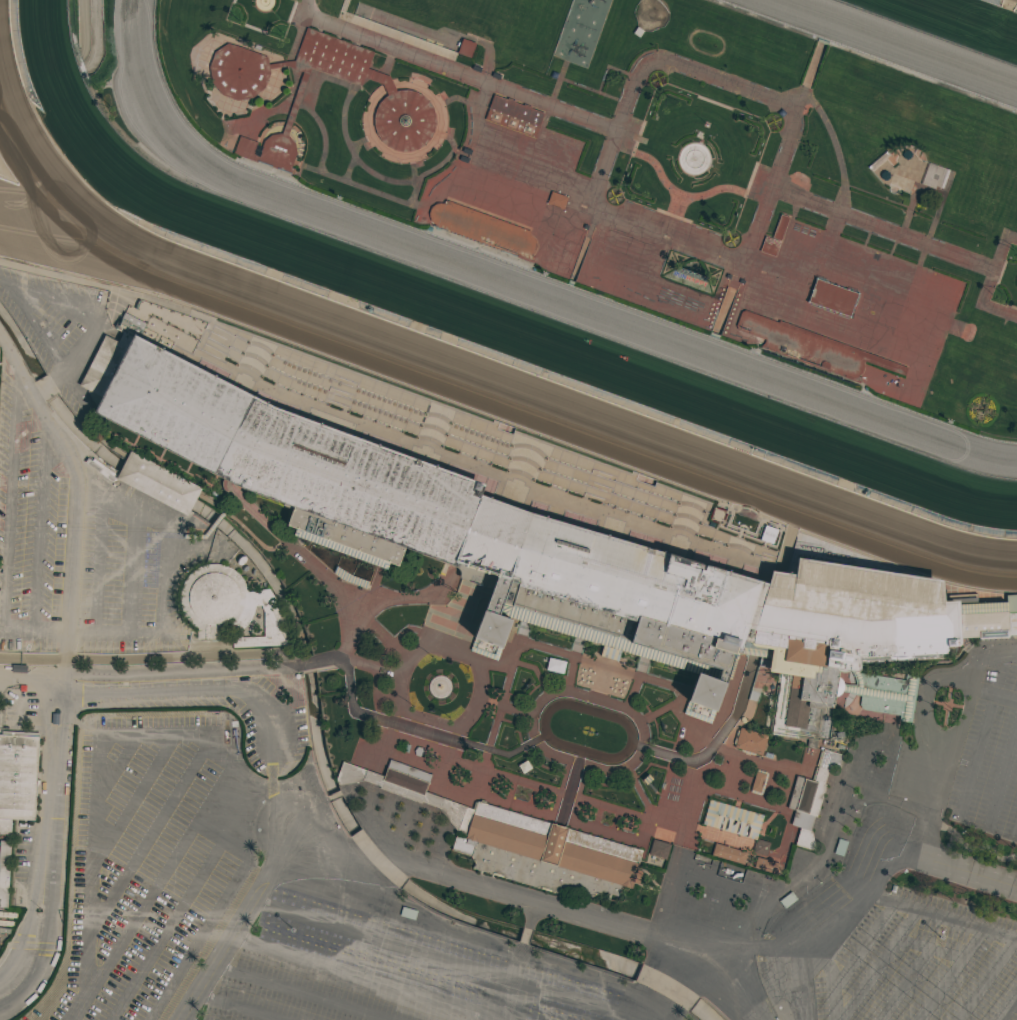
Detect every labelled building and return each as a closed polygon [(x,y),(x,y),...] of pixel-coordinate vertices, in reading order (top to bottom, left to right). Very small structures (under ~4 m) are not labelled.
[(267,57),(268,65),(284,62),(294,61),(306,28),(373,52),(367,68),(389,76),(396,91),(400,90),(408,90),(415,91),(422,95),(427,100),(432,107),(434,114),(435,123),(433,132),(430,138),(424,145),(417,149),(410,151),(400,152),(393,150),(386,146),(380,141),(376,134),(374,127),(373,118),(375,109),(379,102),(383,98),(387,95),(381,84),(364,78),(360,86),(311,68),(287,136),(288,136),(294,144),(296,153),(290,168),(295,169),(292,175),(257,162),(256,163),(238,156),(233,153),(239,136),(258,143),(254,154),(258,156),(263,142),(270,135),(280,133),(281,134),(302,72),(286,66),(269,69),(270,73),(264,88),(252,98),(236,101),(222,95),(211,83),(208,68),(214,52),(227,44),(267,57)] [(475,44),(470,58),(456,53),(462,38),(475,44)] [(506,99),(507,98),(515,101),(515,102),(523,105),(523,104),(531,107),(531,108),(543,113),(534,138),(484,119),(493,94),(506,99)] [(886,151),(889,155),(870,171),(867,167),(886,151)] [(928,163),(948,170),(941,189),(921,181),(928,163)] [(567,197),(563,210),(546,204),(551,191),(567,197)] [(780,214),(788,217),(780,241),(771,238),(780,214)] [(780,242),(774,257),(758,251),(764,236),(780,242)] [(816,276),(826,279),(825,282),(847,290),(848,287),(855,290),(854,292),(857,293),(849,317),(807,302),(816,276)] [(119,349),(106,344),(79,392),(100,405),(89,432),(127,455),(113,482),(191,520),(206,495),(247,514),(286,528),(279,543),(391,586),(401,572),(487,602),(466,663),(494,674),(505,647),(495,640),(508,610),(631,644),(626,666),(694,690),(684,727),(713,738),(738,664),(766,668),(766,687),(778,690),(774,738),(833,744),(839,698),(860,695),(858,680),(950,663),(973,646),(1016,642),(1016,596),(1006,596),(1006,614),(958,615),(956,603),(942,603),(939,581),(793,578),(780,573),(793,533),(654,482),(653,485),(652,487),(634,481),(635,478),(636,476),(189,311),(142,306),(119,349)] [(907,368),(904,376),(864,361),(864,363),(862,362),(863,366),(861,373),(857,376),(861,377),(859,383),(759,347),(763,343),(764,340),(737,330),(735,326),(740,312),(744,310),(778,322),(778,320),(907,368)] [(208,564),(216,564),(223,565),(231,569),(237,573),(242,579),(245,586),(247,592),(268,589),(279,607),(295,645),(233,647),(232,629),(226,629),(226,641),(211,641),(211,640),(204,640),(204,639),(197,639),(196,629),(190,624),(185,618),(182,612),(180,607),(179,600),(179,594),(181,586),(185,579),(191,572),(195,569),(201,566),(208,564)] [(767,736),(761,756),(733,748),(734,745),(732,744),(737,730),(739,730),(740,727),(767,736)] [(10,834),(0,833),(0,735),(1,735),(1,731),(38,733),(36,780),(39,780),(39,786),(36,786),(35,820),(11,819),(10,834)] [(796,776),(811,780),(820,749),(843,755),(839,769),(829,766),(824,784),(825,784),(816,817),(814,816),(810,829),(814,851),(794,845),(799,827),(790,825),(794,810),(786,808),(796,776)] [(642,850),(636,869),(642,871),(638,884),(633,882),(631,888),(621,885),(618,896),(601,891),(600,896),(595,894),(590,897),(572,891),(571,897),(472,868),(474,861),(471,856),(451,850),(455,836),(465,839),(466,835),(456,832),(457,831),(436,807),(421,802),(420,803),(379,788),(379,787),(363,781),(338,785),(335,780),(342,762),(383,777),(389,760),(431,775),(425,792),(471,809),(474,802),(476,803),(477,802),(642,850)] [(759,794),(763,775),(754,773),(749,792),(759,794)] [(762,815),(708,801),(701,827),(719,832),(717,841),(719,841),(721,832),(756,841),(762,815)] [(770,842),(765,856),(753,852),(757,838),(770,842)] [(842,856),(833,853),(838,838),(847,841),(842,856)] [(669,844),(665,859),(648,855),(652,839),(669,844)] [(7,908),(0,907),(0,840),(10,841),(7,908)] [(746,852),(743,864),(711,855),(714,843),(746,852)] [(756,856),(779,863),(775,874),(753,867),(756,856)] [(790,891),(796,899),(784,908),(778,901),(790,891)]
